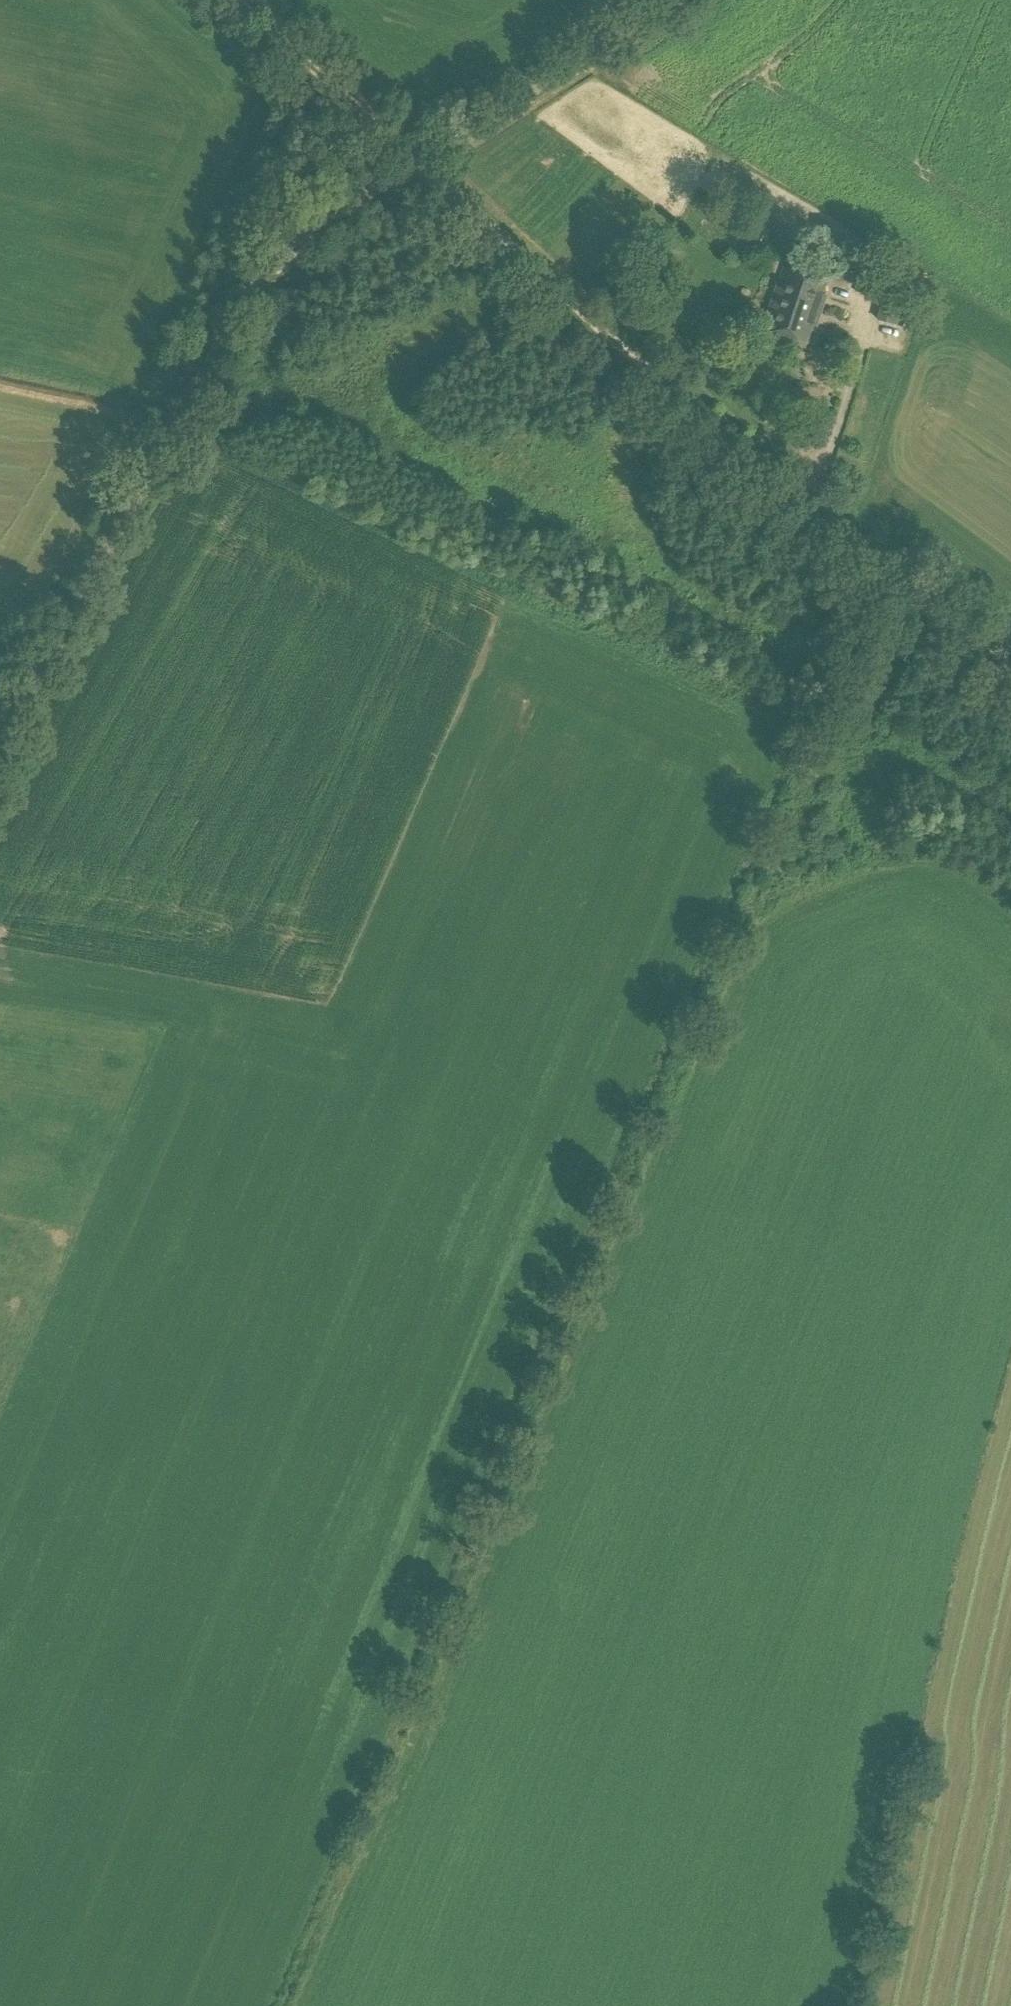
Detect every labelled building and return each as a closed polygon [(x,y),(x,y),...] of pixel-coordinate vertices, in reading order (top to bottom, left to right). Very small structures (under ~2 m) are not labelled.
[(826,282),(784,268),(780,281),(779,280),(770,306),(765,319),(767,319),(764,328),(807,343),(813,325),(816,326),(827,296),(822,295),(826,282)]
